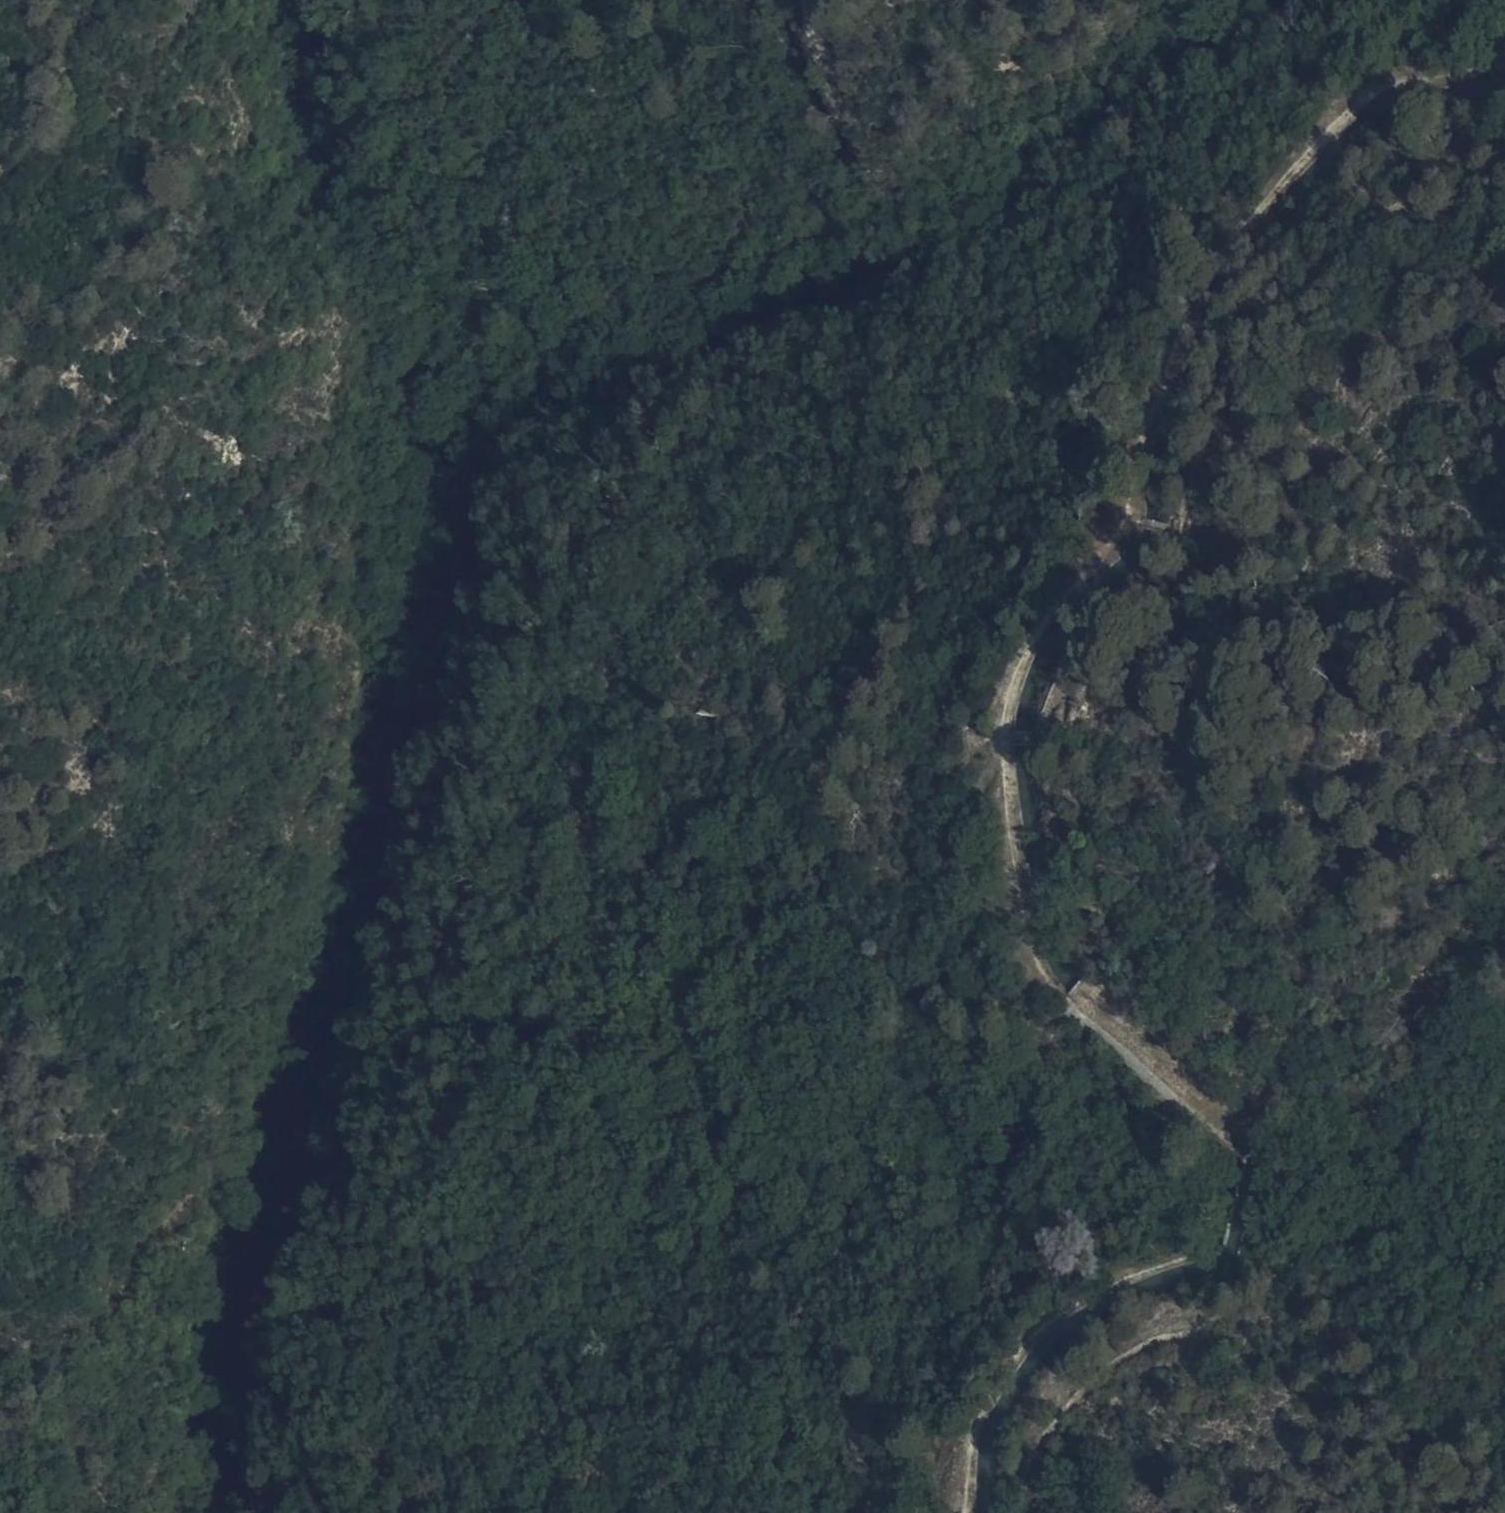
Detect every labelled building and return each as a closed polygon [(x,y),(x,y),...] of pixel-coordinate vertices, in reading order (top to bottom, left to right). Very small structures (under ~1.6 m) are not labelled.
[(735,721),(713,709),(704,724),(727,736),(735,721)]
